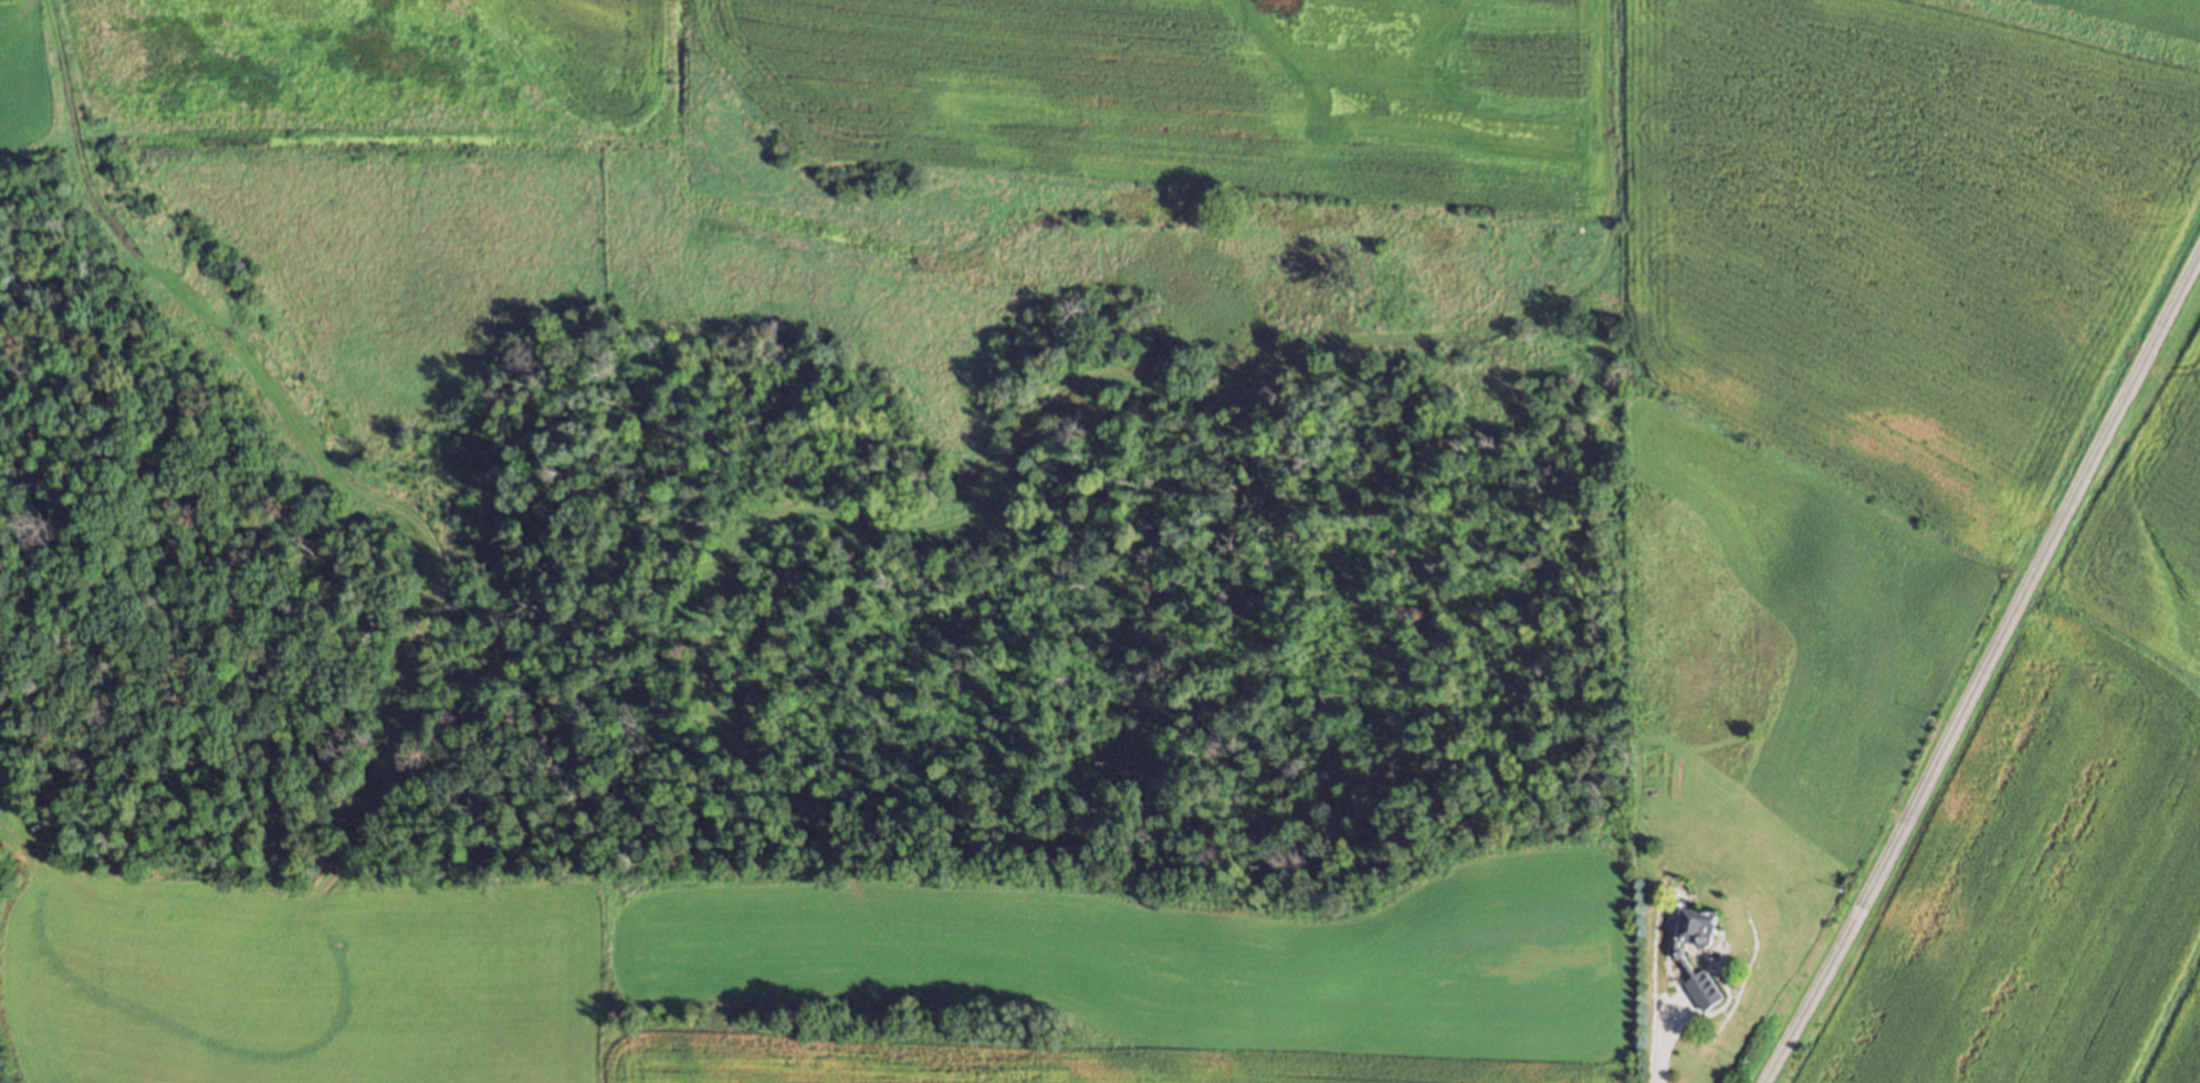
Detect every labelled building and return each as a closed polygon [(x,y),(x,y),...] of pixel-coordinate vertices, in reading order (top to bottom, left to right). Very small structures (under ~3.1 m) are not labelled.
[(1703,968),(1724,996),(1704,1011),(1683,982),(1690,977),(1677,959),(1675,958),(1673,957),(1672,955),(1672,953),(1672,950),(1678,898),(1682,898),(1684,900),(1686,901),(1687,903),(1687,905),(1719,911),(1717,926),(1712,927),(1711,940),(1709,943),(1707,945),(1705,946),(1701,945),(1698,944),(1697,943),(1696,942),(1682,938),(1679,945),(1683,946),(1684,948),(1684,950),(1684,953),(1697,972),(1703,968)]
